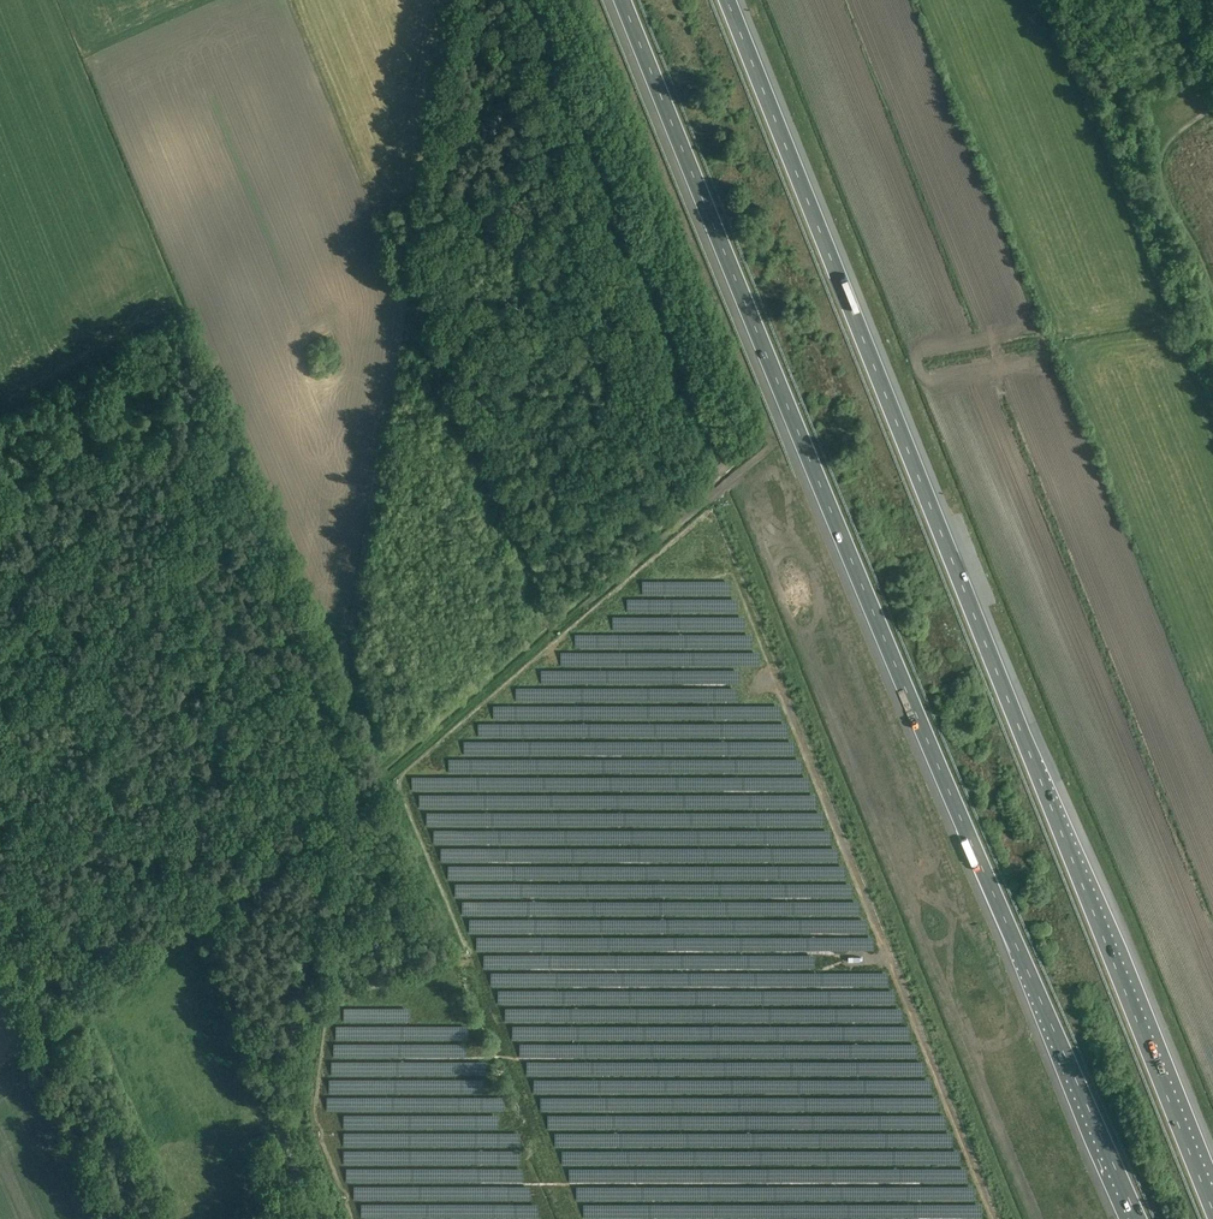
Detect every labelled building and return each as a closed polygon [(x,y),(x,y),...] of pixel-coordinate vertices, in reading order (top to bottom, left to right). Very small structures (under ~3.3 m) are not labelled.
[(727,277),(739,307),(746,305),(734,275),(727,277)]
